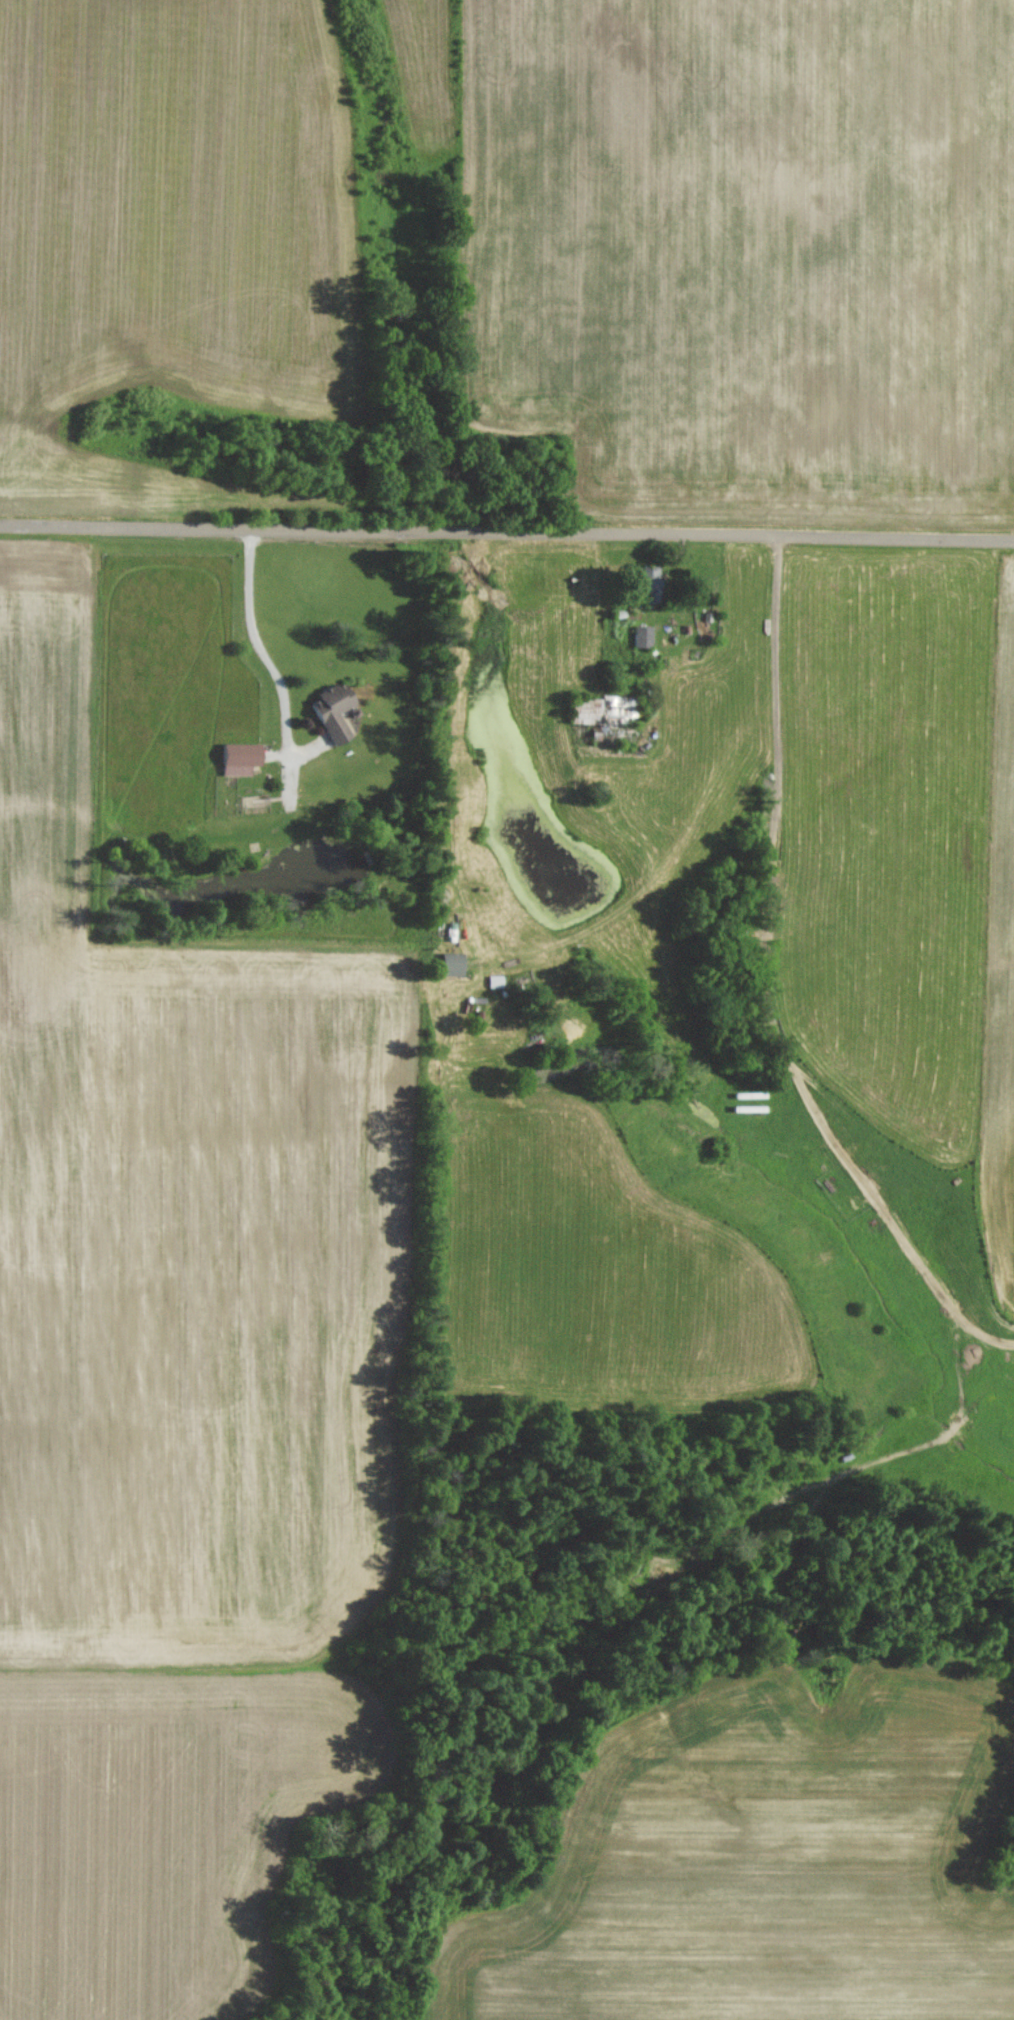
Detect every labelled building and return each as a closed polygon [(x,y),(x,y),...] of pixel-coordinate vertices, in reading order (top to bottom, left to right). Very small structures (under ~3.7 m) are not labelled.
[(629,590),(646,597),(646,596),(652,598),(661,575),(639,566),(629,590)] [(650,646),(650,625),(633,626),(633,647),(650,646)] [(330,744),(349,735),(337,711),(351,704),(339,680),(315,692),(317,697),(309,701),(330,744)] [(256,743),(221,742),(220,773),(248,773),(248,764),(256,764),(256,743)] [(460,974),(461,952),(440,951),(439,973),(460,974)]
